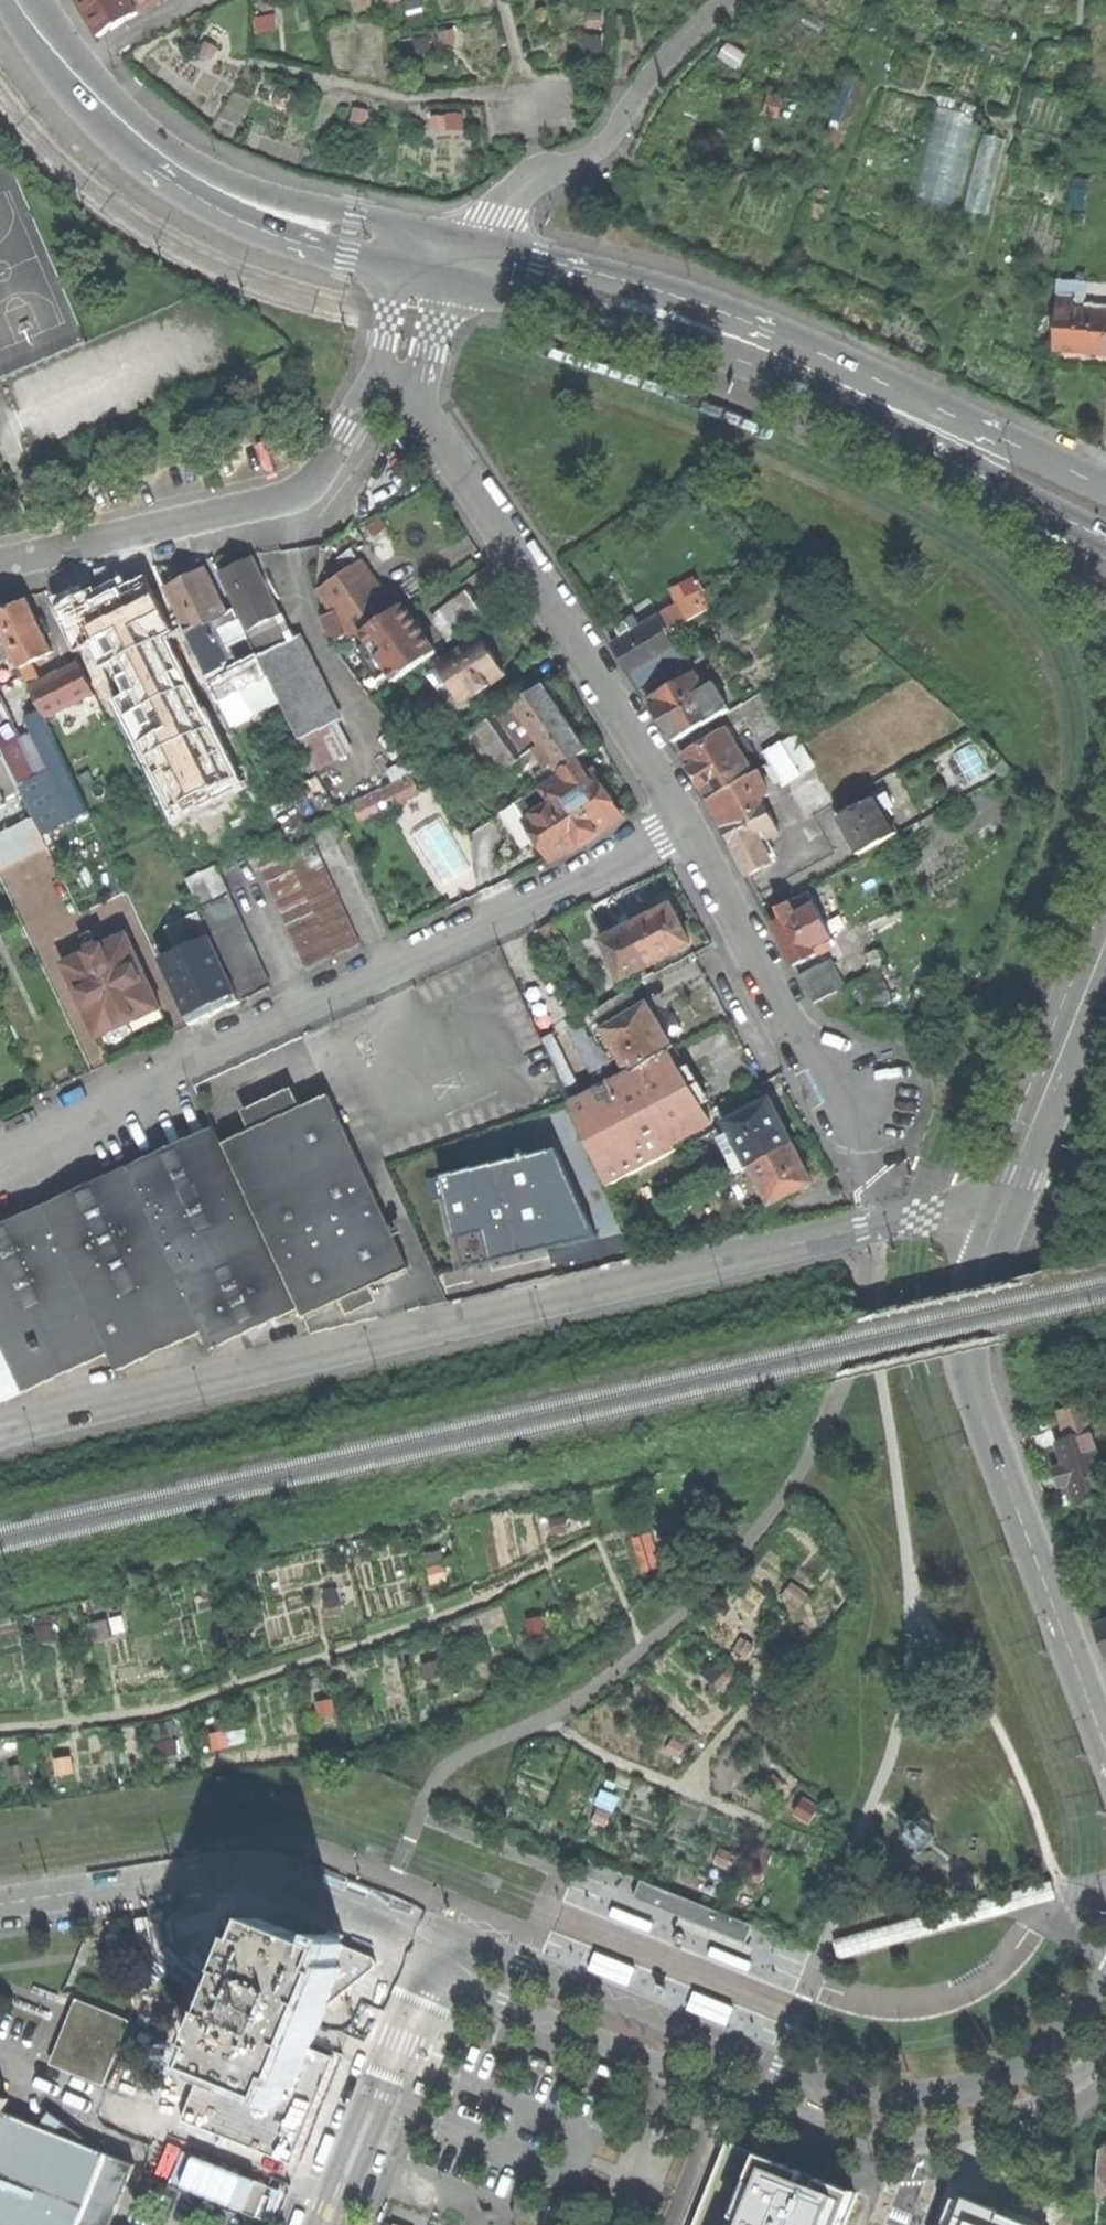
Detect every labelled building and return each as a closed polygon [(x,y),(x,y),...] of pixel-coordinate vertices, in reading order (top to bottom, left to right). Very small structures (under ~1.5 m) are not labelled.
[(158,0),(78,0),(87,15),(99,35),(158,0)] [(915,201),(955,212),(982,117),(942,105),(915,201)] [(969,212),(997,216),(1008,135),(979,131),(969,212)] [(1105,353),(1105,298),(1087,296),(1086,311),(1079,310),(1080,295),(1061,293),(1056,348),(1083,351),(1105,353)] [(248,629),(281,613),(253,556),(242,561),(220,572),(248,629)] [(338,608),(348,631),(352,637),(362,631),(396,608),(385,593),(362,559),(320,589),(334,610),(338,608)] [(233,622),(241,618),(235,607),(227,611),(206,567),(186,576),(165,586),(220,698),(260,679),(249,657),(231,665),(229,661),(238,656),(223,626),(232,621),(233,622)] [(72,643),(150,608),(133,571),(103,584),(54,606),(72,643)] [(451,641),(487,616),(467,589),(432,613),(451,641)] [(93,692),(79,662),(45,679),(35,659),(52,650),(27,599),(12,606),(0,612),(0,627),(6,639),(34,697),(38,704),(40,709),(44,717),(93,692)] [(362,631),(369,641),(390,671),(396,679),(437,651),(424,631),(404,602),(396,608),(362,631)] [(338,608),(334,610),(322,617),(333,642),(348,631),(338,608)] [(635,630),(623,637),(615,641),(624,656),(634,673),(677,647),(659,616),(635,630)] [(616,625),(623,637),(635,630),(628,619),(616,625)] [(300,739),(339,720),(297,634),(258,653),(300,739)] [(439,664),(441,667),(451,681),(464,702),(478,692),(479,694),(492,685),(490,684),(506,673),(495,657),(482,636),(439,664)] [(390,671),(369,641),(358,649),(379,679),(390,671)] [(137,669),(131,659),(90,681),(95,691),(137,669)] [(451,681),(441,667),(430,674),(440,689),(451,681)] [(677,742),(732,709),(715,683),(705,688),(695,671),(650,698),(663,719),(677,742)] [(543,684),(515,703),(542,744),(559,769),(587,750),(566,718),(543,684)] [(44,717),(40,709),(24,717),(30,732),(21,737),(14,724),(15,723),(0,692),(0,749),(33,816),(42,833),(90,810),(44,717)] [(31,706),(38,704),(34,697),(28,700),(31,706)] [(522,757),(542,744),(515,703),(495,716),(522,757)] [(522,757),(495,716),(472,732),(499,773),(522,757)] [(697,774),(711,798),(754,773),(727,729),(685,755),(697,774)] [(767,754),(785,784),(790,781),(809,816),(834,805),(814,765),(797,736),(767,754)] [(553,860),(573,851),(625,816),(604,784),(595,771),(574,784),(564,769),(559,772),(560,774),(516,802),(553,860)] [(752,874),(772,863),(761,841),(780,831),(763,797),(770,793),(758,771),(754,773),(711,798),(730,833),(752,874)] [(365,817),(426,791),(419,774),(358,800),(365,817)] [(11,803),(0,778),(0,808),(11,803)] [(849,848),(854,856),(893,835),(869,801),(831,822),(849,848)] [(42,833),(33,816),(0,832),(0,869),(48,845),(42,833)] [(305,967),(361,943),(312,838),(285,850),(281,842),(254,854),(305,967)] [(243,998),(272,985),(216,864),(188,878),(243,998)] [(608,958),(618,979),(692,941),(682,921),(673,903),(603,938),(612,956),(608,958)] [(795,963),(816,953),(813,948),(832,938),(816,904),(796,914),(791,904),(780,909),(786,919),(775,924),(785,943),(795,963)] [(82,933),(89,949),(101,944),(94,927),(82,933)] [(128,932),(101,944),(89,949),(63,961),(97,1037),(131,1021),(162,1007),(128,932)] [(815,1003),(846,987),(831,959),(801,974),(815,1003)] [(714,1131),(721,1121),(720,1119),(713,1123),(646,1012),(630,987),(585,1015),(596,1034),(605,1029),(631,1072),(600,1088),(571,1103),(609,1187),(714,1131)] [(243,1110),(252,1129),(302,1106),(293,1087),(267,1099),(243,1110)] [(252,1129),(222,1143),(300,1308),(303,1316),(342,1298),(371,1284),(411,1266),(330,1093),(302,1106),(252,1129)] [(750,1166),(753,1164),(794,1143),(779,1114),(771,1098),(755,1107),(750,1099),(737,1106),(741,1114),(730,1119),(729,1124),(750,1166)] [(130,1166),(204,1331),(212,1348),(300,1308),(222,1143),(215,1127),(170,1148),(130,1166)] [(439,1171),(460,1265),(596,1234),(556,1142),(439,1171)] [(772,1202),(813,1181),(805,1166),(794,1143),(753,1164),(772,1202)] [(79,1189),(44,1205),(110,1352),(119,1370),(204,1331),(130,1166),(79,1189)] [(44,1205),(7,1221),(0,1224),(0,1333),(27,1391),(63,1374),(110,1352),(44,1205)] [(379,1300),(371,1284),(342,1298),(350,1313),(379,1300)] [(1071,1437),(1091,1431),(1082,1402),(1062,1408),(1071,1437)] [(1091,1431),(1071,1437),(1056,1442),(1064,1466),(1075,1503),(1105,1493),(1105,1478),(1091,1431)] [(1095,1625),(1101,1641),(1105,1655),(1105,1621),(1095,1625)] [(1050,1879),(834,1940),(840,1960),(1056,1899),(1050,1879)] [(635,1899),(748,1944),(756,1926),(643,1881),(635,1899)] [(616,1910),(614,1915),(654,1931),(658,1922),(652,1920),(624,1908),(618,1906),(616,1910)] [(207,2049),(198,2070),(267,2099),(276,2079),(283,2082),(306,2028),(328,1975),(322,1973),(330,1952),(256,1921),(248,1940),(242,1938),(197,2045),(207,2049)] [(713,1949),(711,1954),(751,1970),(754,1961),(749,1959),(719,1947),(714,1945),(713,1949)] [(638,1975),(640,1971),(600,1954),(597,1963),(602,1965),(632,1977),(637,1979),(638,1975)] [(595,1968),(593,1972),(633,1988),(636,1980),(631,1978),(601,1965),(596,1963),(595,1968)] [(735,2014),(737,2010),(696,1993),(693,2002),(698,2004),(728,2016),(733,2018),(735,2014)] [(46,2065),(98,2086),(123,2023),(72,2003),(46,2065)] [(691,2007),(689,2011),(729,2027),(733,2019),(728,2017),(698,2005),(693,2003),(691,2007)] [(624,2080),(625,2076),(603,2068),(600,2077),(617,2083),(622,2085),(624,2080)] [(109,2222),(130,2166),(0,2117),(0,2224),(108,2224),(109,2222)] [(694,2224),(730,2224),(759,2152),(728,2140),(694,2224)] [(759,2152),(730,2224),(845,2224),(858,2192),(759,2152)] [(963,2183),(960,2190),(950,2186),(940,2211),(948,2214),(944,2224),(1049,2224),(1051,2219),(963,2183)]
